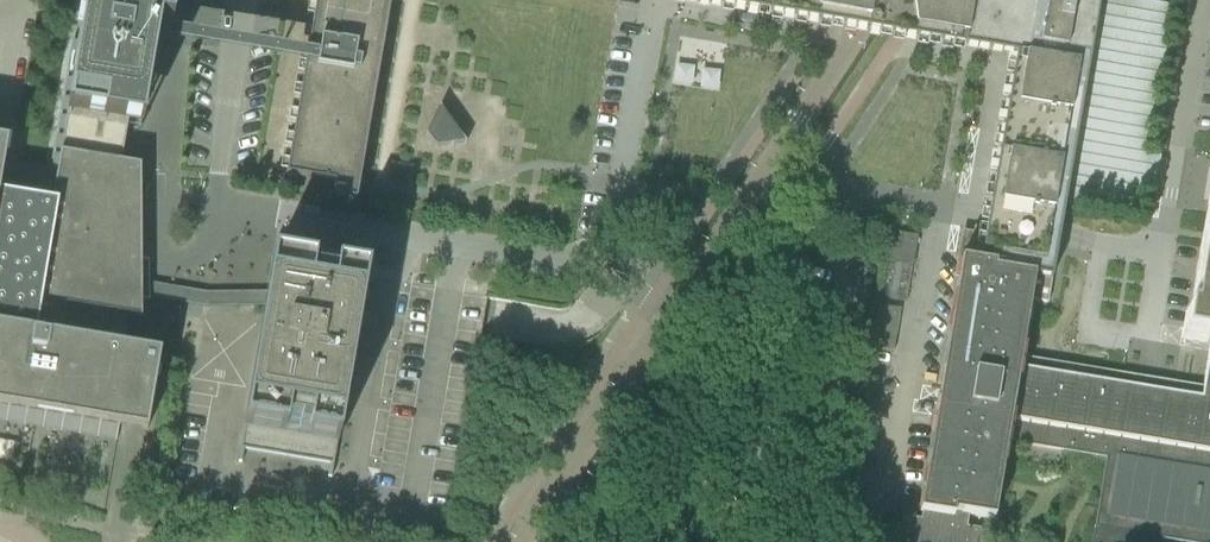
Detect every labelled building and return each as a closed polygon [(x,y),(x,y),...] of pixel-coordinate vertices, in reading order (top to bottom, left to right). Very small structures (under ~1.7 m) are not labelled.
[(35,416),(118,430),(124,431),(125,427),(141,430),(147,431),(147,426),(149,417),(150,412),(151,403),(152,398),(154,389),(154,384),(156,375),(157,370),(158,362),(159,357),(154,356),(124,350),(124,319),(141,321),(140,300),(149,302),(149,298),(149,283),(135,281),(134,280),(134,263),(139,263),(139,260),(140,260),(139,168),(133,167),(120,164),(126,130),(140,132),(147,94),(148,88),(149,82),(150,76),(151,70),(152,64),(153,57),(154,51),(155,45),(155,44),(156,42),(158,30),(170,32),(170,31),(173,14),(139,8),(140,0),(85,0),(78,43),(56,174),(53,190),(0,181),(2,170),(7,145),(0,144),(0,410),(35,416)] [(380,60),(391,0),(315,0),(300,88),(291,145),(285,177),(333,185),(331,198),(355,202),(357,188),(380,60)] [(829,25),(859,30),(900,37),(1014,57),(995,172),(987,218),(985,229),(1012,233),(1009,251),(1015,252),(1015,250),(1055,256),(1058,236),(1064,202),(1137,215),(1142,184),(1155,186),(1159,163),(1146,161),(1173,6),(1137,0),(685,0),(829,25)] [(983,529),(966,526),(968,515),(992,519),(1005,439),(1107,456),(1093,541),(1160,541),(1161,537),(1191,541),(1209,541),(1209,345),(1203,388),(1186,385),(1184,397),(1182,397),(1182,400),(1166,397),(1167,390),(1128,384),(1127,391),(1111,388),(1111,385),(1109,385),(1108,388),(1092,385),(1093,382),(1091,382),(1090,385),(1074,382),(1075,379),(1072,379),(1072,382),(1056,379),(1056,376),(1054,376),(1054,379),(1037,376),(1038,373),(1036,373),(1035,376),(1019,373),(1020,370),(1017,369),(1028,300),(1047,303),(1055,256),(1015,250),(1015,252),(1009,251),(1012,233),(985,229),(974,227),(973,233),(961,231),(953,278),(958,279),(920,512),(921,512),(920,519),(904,517),(903,518),(902,519),(901,519),(897,541),(981,541),(983,529)] [(890,231),(885,260),(913,265),(918,236),(890,231)] [(1209,242),(1205,241),(1205,244),(1209,244),(1206,263),(1202,262),(1201,264),(1205,265),(1203,279),(1199,278),(1199,280),(1203,281),(1200,299),(1196,298),(1195,301),(1199,301),(1197,315),(1193,314),(1193,317),(1197,317),(1194,336),(1190,335),(1189,337),(1209,341),(1209,237),(1209,242)] [(275,238),(266,292),(239,450),(333,466),(347,385),(353,386),(356,369),(351,368),(369,254),(365,253),(275,238)] [(879,297),(905,301),(911,266),(884,262),(879,297)] [(874,344),(897,345),(899,307),(876,306),(874,344)] [(629,529),(618,522),(610,534),(622,541),(629,529)]
